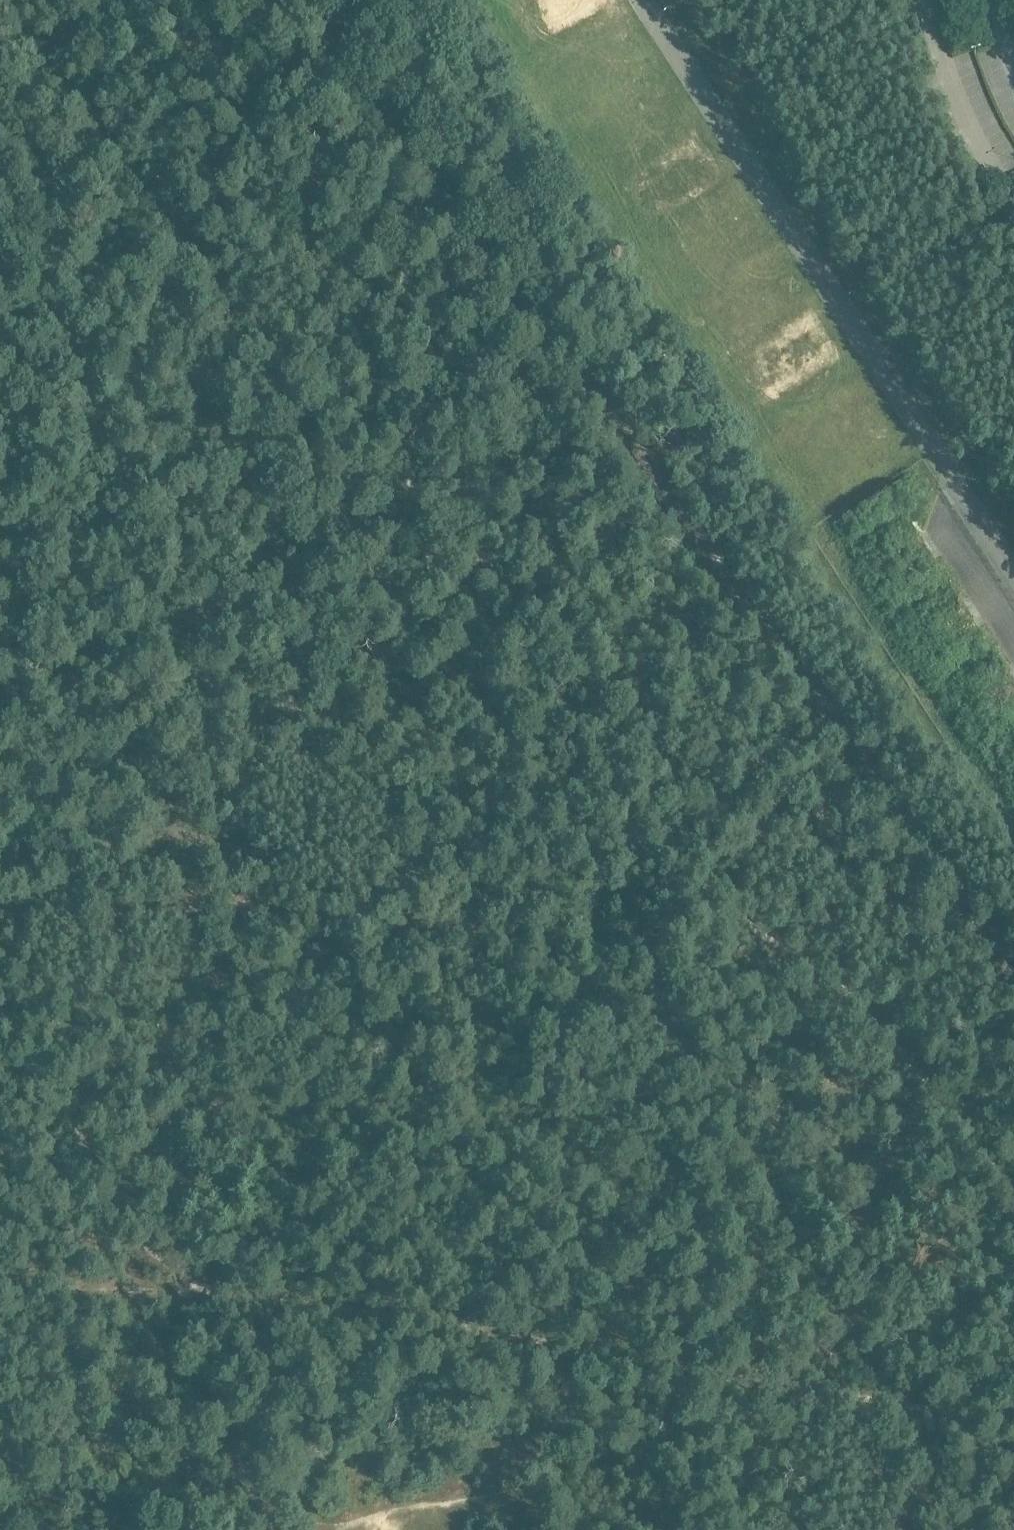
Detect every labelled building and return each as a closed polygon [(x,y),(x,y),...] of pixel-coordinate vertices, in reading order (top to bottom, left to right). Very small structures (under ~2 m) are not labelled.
[(917,534),(928,552),(931,551),(919,533),(917,534)] [(961,602),(972,620),(974,619),(963,601),(961,602)] [(1013,684),(1013,680),(1006,668),(1005,670),(1013,684)]
